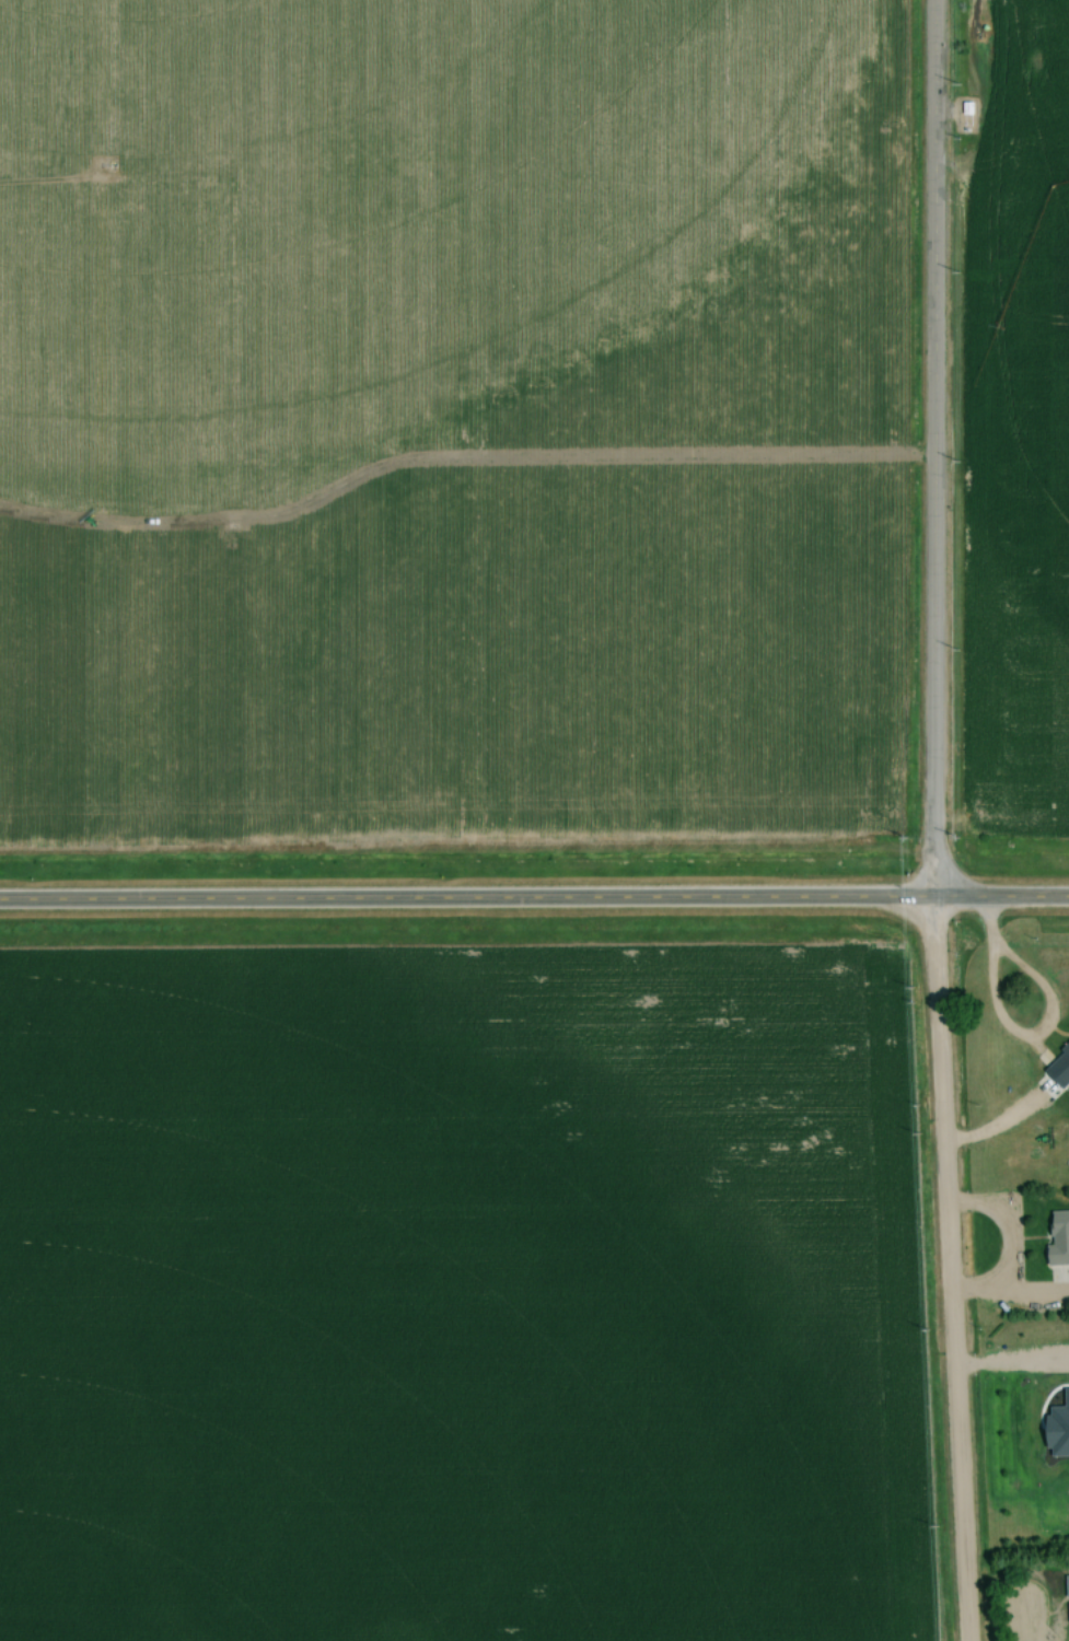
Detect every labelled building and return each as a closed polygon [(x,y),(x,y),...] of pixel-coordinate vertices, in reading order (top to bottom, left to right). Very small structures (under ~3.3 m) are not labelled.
[(1043,1070),(1062,1091),(1068,1084),(1068,1046),(1043,1070)] [(1068,1267),(1068,1213),(1051,1213),(1051,1247),(1047,1247),(1047,1267),(1068,1267)]
